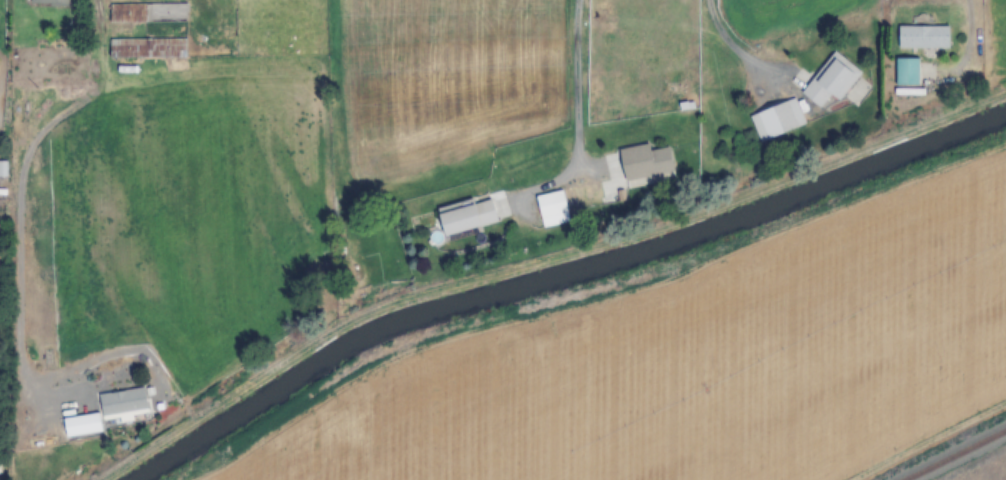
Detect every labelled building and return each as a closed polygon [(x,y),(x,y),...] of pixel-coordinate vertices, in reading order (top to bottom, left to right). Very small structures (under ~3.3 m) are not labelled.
[(110,4),(110,21),(187,21),(187,4),(110,4)] [(949,26),(898,26),(898,49),(949,49),(949,26)] [(186,39),(110,39),(110,58),(186,58),(186,39)] [(831,95),(839,101),(861,72),(834,51),(801,93),(821,108),(831,95)] [(918,58),(896,58),(896,87),(918,87),(918,58)] [(805,126),(795,99),(749,115),(759,142),(805,126)] [(620,148),(625,179),(674,171),(669,146),(650,150),(649,143),(620,148)] [(542,227),(569,221),(563,189),(535,195),(542,227)] [(498,222),(491,196),(437,210),(444,236),(498,222)] [(102,433),(100,416),(148,411),(145,389),(97,395),(100,414),(63,418),(65,437),(102,433)]
